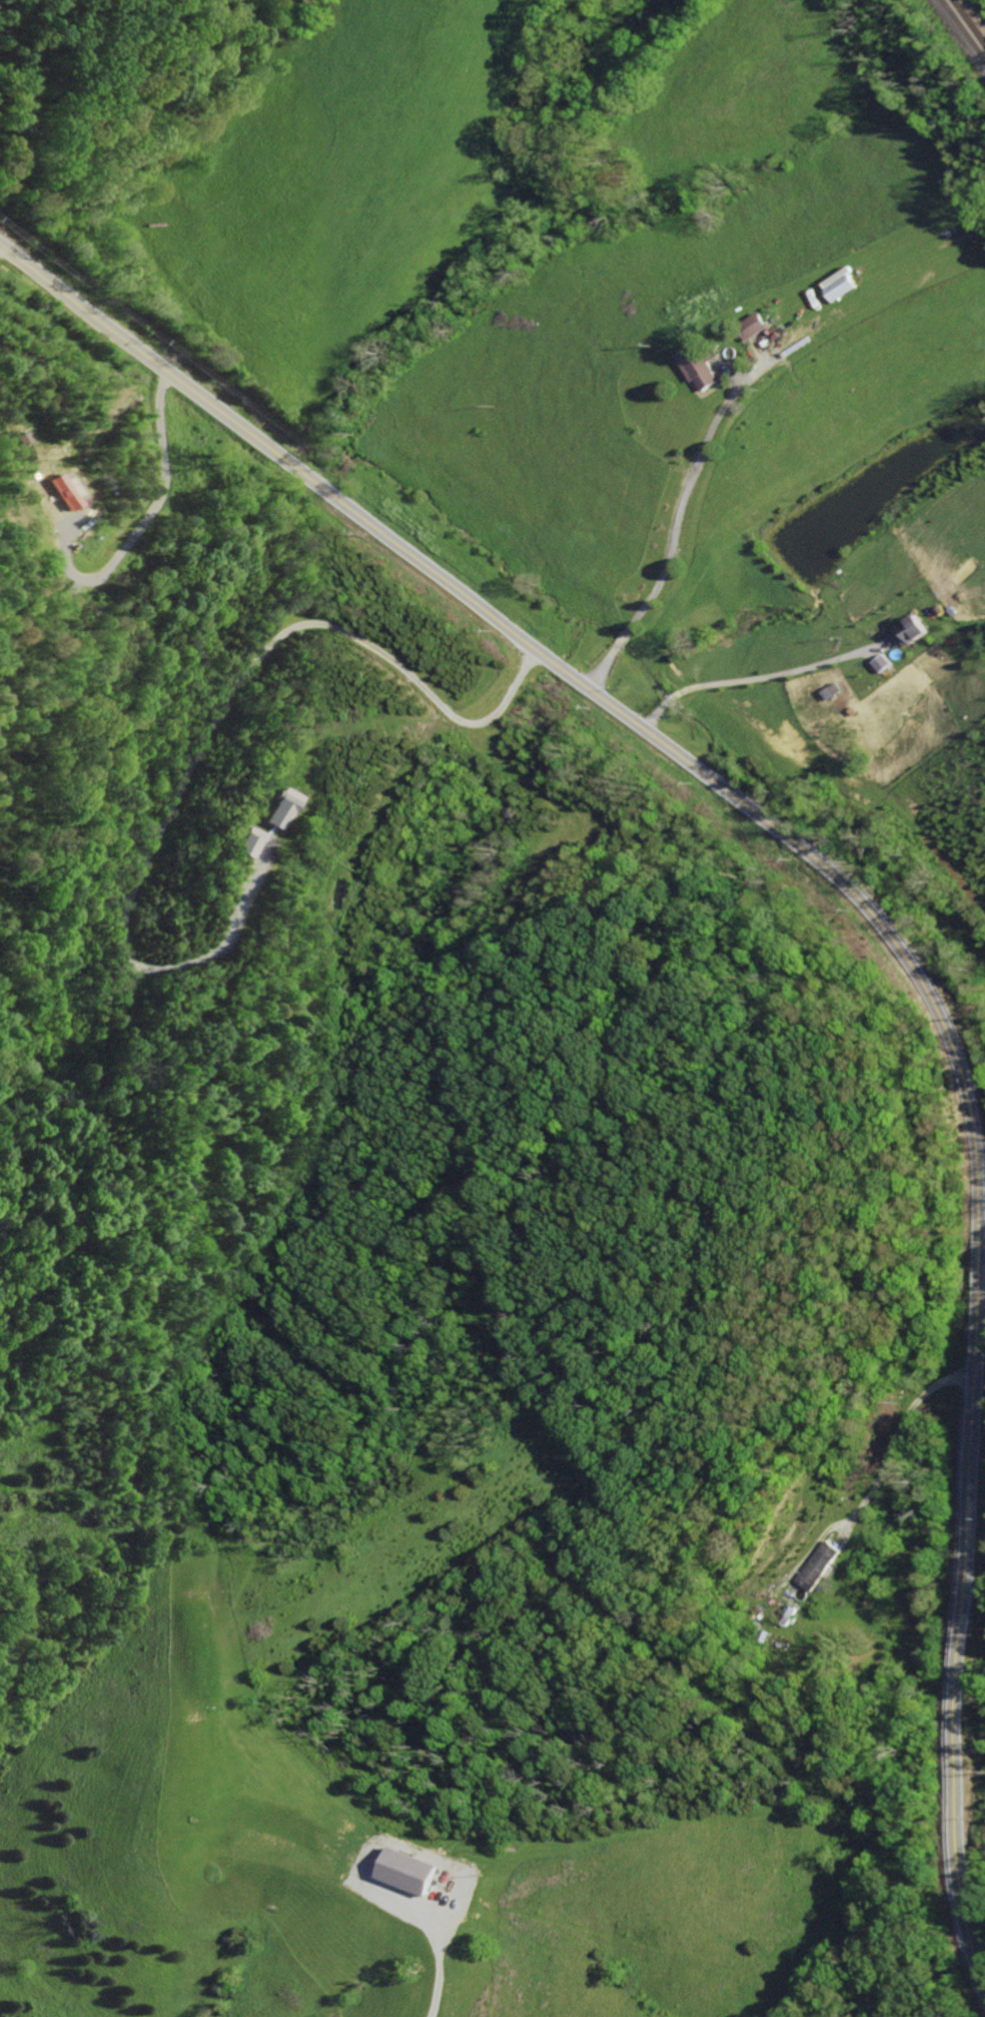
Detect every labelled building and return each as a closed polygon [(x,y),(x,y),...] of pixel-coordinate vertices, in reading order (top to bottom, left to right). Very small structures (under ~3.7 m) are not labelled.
[(829,282),(840,302),(866,288),(855,268),(829,282)] [(775,330),(768,313),(749,321),(756,338),(775,330)] [(695,383),(701,380),(707,391),(722,384),(702,344),(681,354),(695,383)] [(932,632),(920,614),(898,629),(909,647),(932,632)] [(877,663),(885,673),(896,664),(888,654),(877,663)] [(830,700),(846,691),(840,682),(825,692),(830,700)] [(260,823),(278,832),(296,797),(278,787),(260,823)] [(261,835),(247,827),(234,852),(248,859),(261,835)] [(842,1549),(825,1540),(800,1584),(817,1594),(842,1549)] [(441,1864),(390,1846),(379,1878),(429,1896),(441,1864)]
